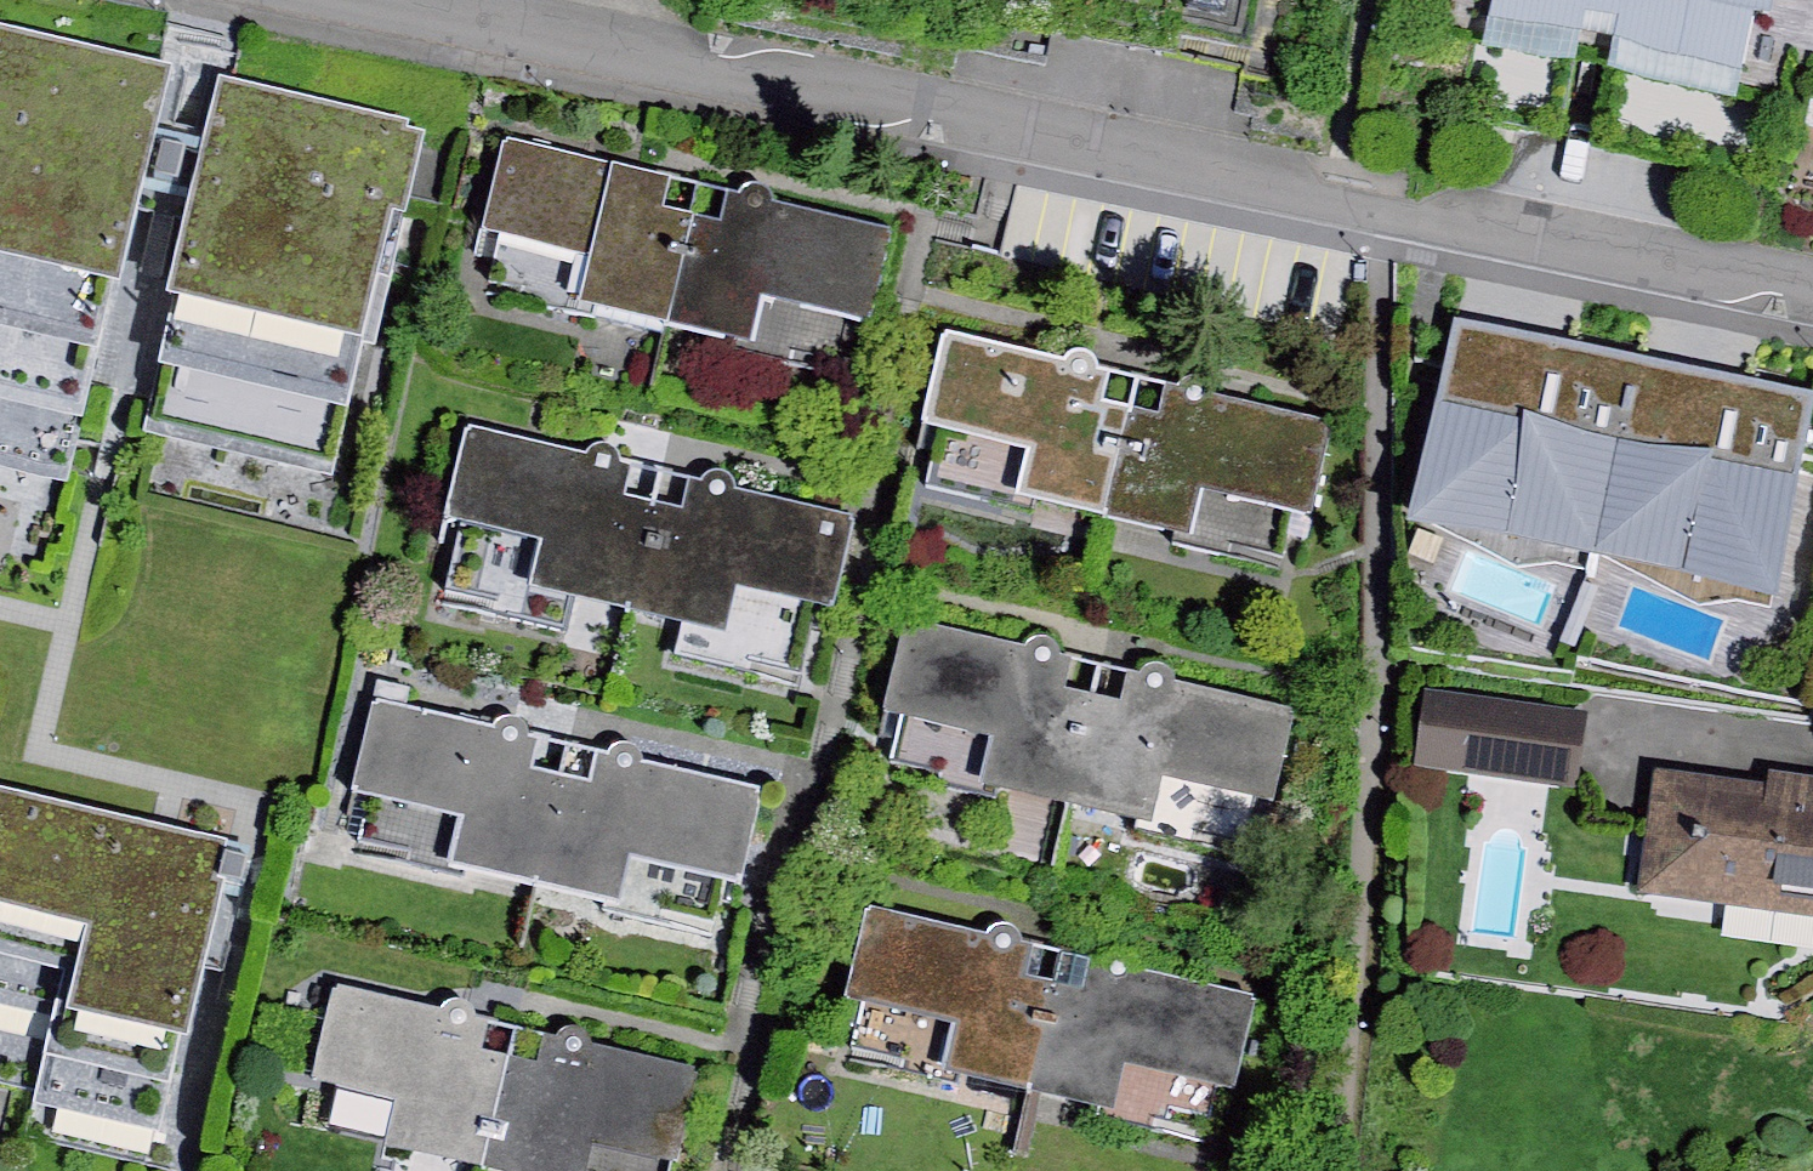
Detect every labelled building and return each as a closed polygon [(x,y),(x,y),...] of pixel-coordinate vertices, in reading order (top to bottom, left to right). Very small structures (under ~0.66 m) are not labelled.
[(1613,50),(1624,0),(1491,0),(1479,57),(1575,77),(1582,43),(1613,50)] [(1613,50),(1606,85),(1733,112),(1754,18),(1770,21),(1775,0),(1624,0),(1613,50)] [(0,29),(0,468),(68,484),(113,291),(120,293),(172,68),(0,29)] [(426,129),(218,81),(167,300),(178,302),(147,436),(332,478),(362,346),(375,349),(426,129)] [(700,189),(506,143),(485,235),(594,260),(583,312),(668,331),(700,189)] [(738,197),(700,189),(668,331),(754,350),(764,306),(871,331),(893,233),(775,206),(769,194),(761,187),(753,187),(745,191),(738,197)] [(1595,557),(1640,360),(1455,322),(1408,529),(1595,557)] [(1059,360),(944,334),(923,426),(1033,451),(1021,502),(1106,521),(1138,379),(1098,370),(1095,362),(1089,354),(1079,351),(1059,360)] [(1640,360),(1595,557),(1776,606),(1812,411),(1812,401),(1640,360)] [(1176,388),(1138,379),(1106,521),(1192,541),(1202,497),(1309,521),(1331,424),(1213,397),(1207,384),(1200,378),(1191,378),(1183,381),(1176,388)] [(586,454),(470,427),(448,521),(545,543),(533,592),(631,615),(664,473),(625,464),(621,455),(615,448),(606,444),(586,454)] [(703,481),(664,473),(631,615),(727,638),(737,592),(835,615),(857,518),(739,491),(734,478),(726,472),(718,472),(710,475),(703,481)] [(18,540),(24,487),(0,484),(0,538),(18,540)] [(1025,647),(909,621),(888,713),(998,738),(986,789),(1071,808),(1103,666),(1064,657),(1060,649),(1054,641),(1045,637),(1025,647)] [(1141,675),(1103,666),(1071,808),(1157,828),(1167,784),(1274,808),(1296,711),(1178,684),(1173,671),(1165,665),(1157,665),(1148,668),(1141,675)] [(1589,714),(1426,691),(1415,769),(1578,792),(1589,714)] [(491,727),(375,701),(354,793),(464,818),(452,869),(537,888),(569,746),(530,737),(526,729),(520,721),(511,717),(491,727)] [(607,755),(569,746),(537,888),(623,908),(633,864),(740,888),(762,791),(644,764),(639,751),(631,745),(623,745),(615,748),(607,755)] [(1655,772),(1636,893),(1812,920),(1812,779),(1767,772),(1765,788),(1655,772)] [(0,797),(0,1036),(48,1047),(29,1129),(170,1163),(243,854),(0,797)] [(983,934),(867,908),(846,1000),(956,1025),(944,1076),(1029,1096),(1061,953),(1022,944),(1018,936),(1012,929),(1003,925),(983,934)] [(1100,962),(1061,953),(1029,1096),(1115,1115),(1125,1071),(1232,1095),(1254,998),(1136,971),(1131,958),(1123,952),(1115,952),(1107,955),(1100,962)] [(337,987),(315,1082),(398,1101),(385,1153),(462,1170),(484,1170),(517,1030),(478,1021),(474,1013),(468,1005),(459,1002),(439,1011),(337,987)] [(517,1030),(484,1170),(590,1170),(594,1154),(666,1170),(671,1170),(694,1072),(592,1048),(587,1035),(579,1029),(571,1029),(563,1032),(556,1039),(517,1030)]
